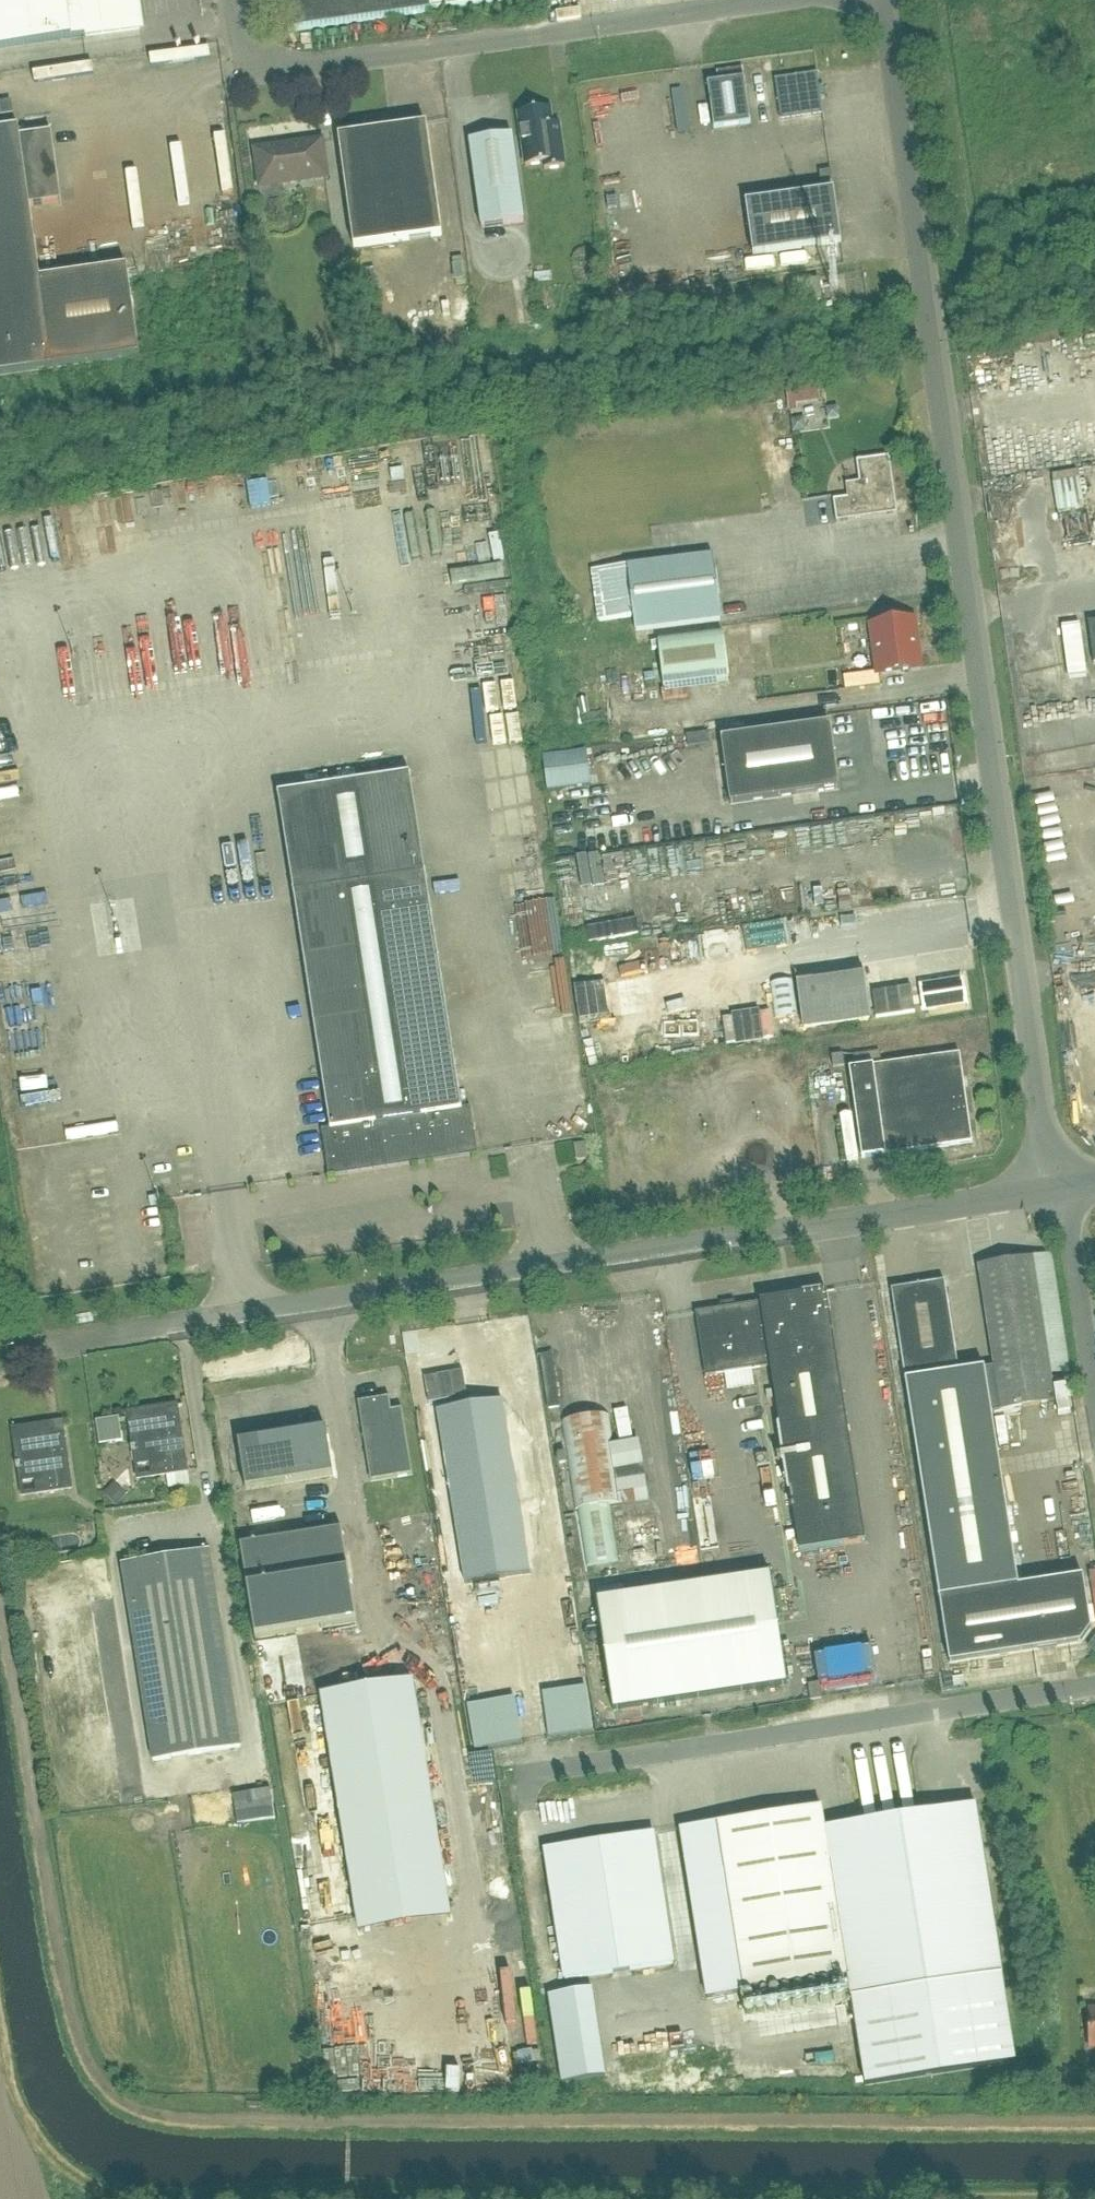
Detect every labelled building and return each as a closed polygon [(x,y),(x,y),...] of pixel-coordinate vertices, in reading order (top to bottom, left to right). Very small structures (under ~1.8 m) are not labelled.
[(86,37),(85,37),(139,30),(135,0),(0,0),(0,49),(86,37)] [(289,34),(431,13),(430,0),(284,0),(289,34)] [(781,120),(823,114),(817,72),(775,78),(781,120)] [(714,130),(751,125),(744,80),(708,85),(714,130)] [(552,127),(550,110),(518,114),(525,168),(543,165),(544,172),(564,169),(558,126),(552,127)] [(354,250),(442,238),(426,127),(338,139),(354,250)] [(18,130),(0,132),(0,377),(139,357),(127,269),(40,281),(30,208),(61,204),(51,135),(20,139),(18,130)] [(480,230),(523,224),(511,137),(468,143),(480,230)] [(261,187),(325,178),(320,144),(256,153),(261,187)] [(820,173),(822,184),(833,182),(831,171),(820,173)] [(746,204),(754,257),(842,244),(834,191),(746,204)] [(219,206),(197,206),(198,245),(234,245),(234,224),(243,224),(243,212),(219,213),(219,206)] [(810,304),(823,302),(820,280),(807,282),(810,304)] [(793,390),(794,404),(828,400),(827,386),(793,390)] [(836,524),(850,522),(897,516),(889,458),(856,463),(860,491),(854,499),(833,502),(836,524)] [(273,466),(263,469),(269,495),(280,492),(273,466)] [(1061,471),(1062,509),(1089,508),(1087,470),(1061,471)] [(144,488),(145,499),(177,495),(176,484),(144,488)] [(269,517),(273,532),(286,529),(281,514),(269,517)] [(277,569),(290,568),(288,537),(275,538),(277,569)] [(509,552),(495,561),(504,576),(518,567),(509,552)] [(638,634),(718,623),(710,557),(630,568),(638,634)] [(878,674),(918,668),(912,624),(872,630),(873,636),(871,640),(872,649),(875,652),(878,674)] [(1079,625),(1062,628),(1068,680),(1085,678),(1079,625)] [(664,690),(729,681),(722,634),(657,643),(664,690)] [(600,702),(597,691),(579,695),(582,706),(600,702)] [(522,718),(522,703),(474,704),(475,719),(522,718)] [(730,806),(838,791),(829,725),(720,740),(730,806)] [(586,753),(543,758),(547,793),(591,787),(586,753)] [(360,794),(345,796),(354,858),(369,856),(360,794)] [(603,805),(603,794),(580,795),(581,806),(603,805)] [(616,830),(619,843),(643,838),(640,825),(616,830)] [(240,842),(217,847),(221,869),(245,864),(240,842)] [(425,875),(294,895),(330,1131),(322,1132),(329,1178),(478,1156),(471,1109),(462,1111),(425,875)] [(924,1012),(966,1006),(962,979),(920,986),(924,1012)] [(770,984),(775,1021),(797,1018),(791,981),(770,984)] [(911,988),(873,993),(876,1019),(915,1013),(911,988)] [(862,1159),(972,1144),(959,1056),(850,1071),(862,1159)] [(577,1162),(588,1161),(585,1145),(574,1147),(577,1162)] [(993,1366),(1001,1413),(1055,1404),(1051,1377),(1070,1374),(1052,1258),(979,1270),(993,1366)] [(1010,1583),(984,1415),(1001,1413),(993,1366),(958,1371),(945,1283),(891,1291),(939,1594),(949,1659),(1080,1639),(1090,1625),(1082,1572),(1010,1583)] [(694,1314),(705,1378),(770,1367),(800,1554),(865,1543),(826,1293),(799,1297),(799,1293),(785,1295),(786,1299),(734,1308),(734,1303),(720,1305),(721,1310),(694,1314)] [(425,1379),(429,1404),(468,1398),(463,1372),(425,1379)] [(391,1411),(389,1398),(358,1403),(371,1483),(413,1476),(402,1410),(391,1411)] [(503,1402),(437,1412),(465,1586),(531,1575),(503,1402)] [(178,1460),(184,1459),(178,1417),(167,1419),(166,1410),(161,1410),(131,1415),(130,1408),(128,1408),(134,1447),(131,1447),(132,1454),(135,1453),(137,1466),(150,1464),(152,1477),(180,1473),(178,1460)] [(586,1568),(619,1563),(610,1505),(623,1503),(609,1416),(562,1423),(575,1511),(586,1568)] [(123,1443),(120,1420),(97,1423),(101,1446),(123,1443)] [(35,1481),(37,1494),(70,1489),(63,1434),(52,1436),(50,1427),(46,1427),(15,1431),(14,1425),(13,1425),(19,1464),(16,1464),(17,1471),(20,1470),(22,1483),(35,1481)] [(246,1491),(333,1477),(326,1430),(239,1444),(246,1491)] [(103,1496),(116,1507),(124,1498),(112,1487),(103,1496)] [(255,1640),(357,1624),(342,1529),(240,1546),(255,1640)] [(193,1555),(193,1552),(202,1551),(202,1550),(128,1562),(128,1563),(138,1561),(138,1564),(121,1567),(153,1762),(240,1748),(210,1552),(193,1555)] [(617,1712),(793,1685),(777,1574),(600,1601),(617,1712)] [(301,1642),(303,1674),(328,1673),(326,1641),(301,1642)] [(412,1681),(322,1696),(357,1914),(448,1900),(412,1681)] [(811,1701),(822,1700),(820,1684),(809,1686),(811,1701)] [(237,1826),(275,1820),(270,1791),(233,1796),(237,1826)] [(718,1826),(680,1832),(707,2000),(745,1994),(848,1978),(851,2000),(852,2000),(866,2087),(1015,2064),(1002,1976),(1003,1976),(977,1809),(976,1808),(921,1816),(859,1826),(825,1831),(822,1809),(718,1826)] [(566,1982),(673,1965),(653,1836),(546,1852),(566,1982)] [(593,1991),(549,1997),(563,2084),(606,2077),(593,1991)] [(336,2001),(336,2048),(356,2048),(356,2058),(370,2058),(370,2043),(379,2043),(379,2001),(336,2001)] [(474,2027),(475,2057),(501,2057),(501,2027),(474,2027)] [(504,2078),(503,2062),(472,2063),(472,2089),(516,2087),(516,2078),(504,2078)] [(390,2085),(403,2084),(402,2068),(389,2069),(390,2085)]
